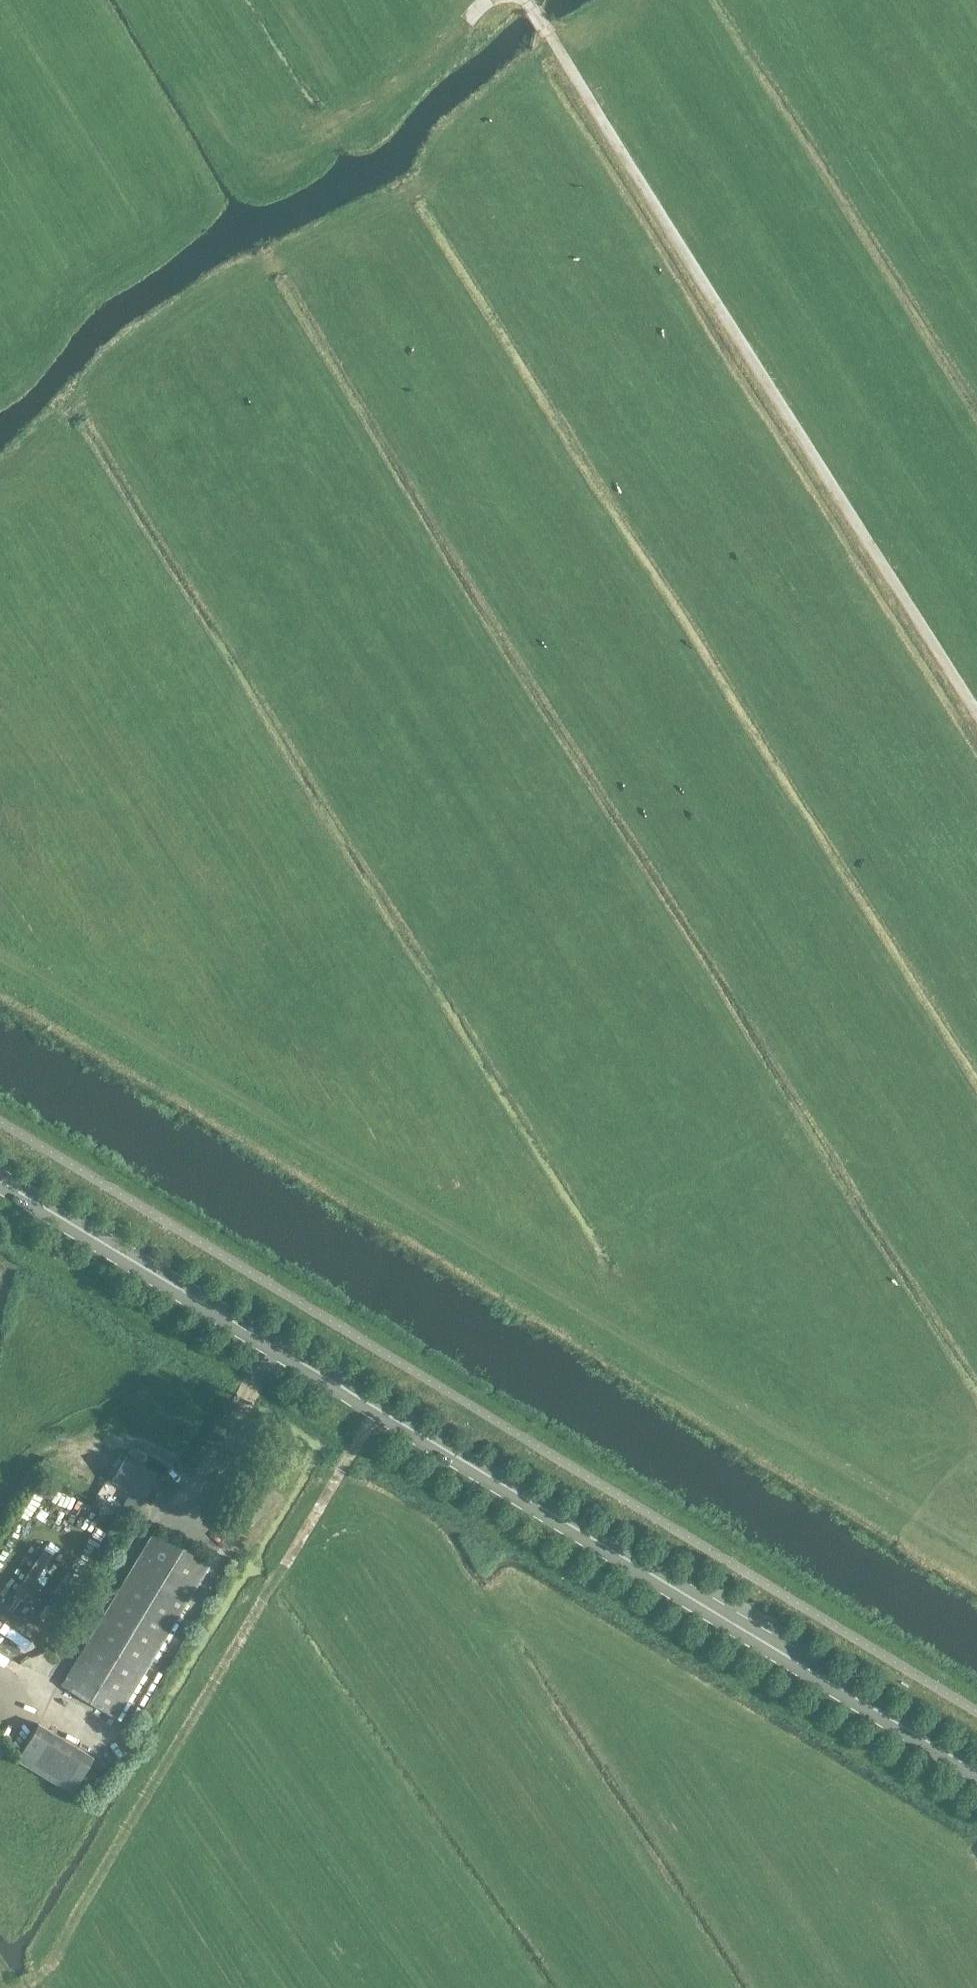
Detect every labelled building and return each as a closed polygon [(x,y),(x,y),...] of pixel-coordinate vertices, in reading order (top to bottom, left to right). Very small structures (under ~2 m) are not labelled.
[(148,1486),(156,1474),(126,1456),(112,1480),(149,1502),(156,1491),(148,1486)] [(155,1530),(62,1684),(116,1717),(210,1563),(155,1530)] [(67,1573),(35,1557),(11,1604),(26,1612),(40,1583),(57,1592),(67,1573)] [(93,1757),(38,1724),(17,1758),(72,1791),(93,1757)]
